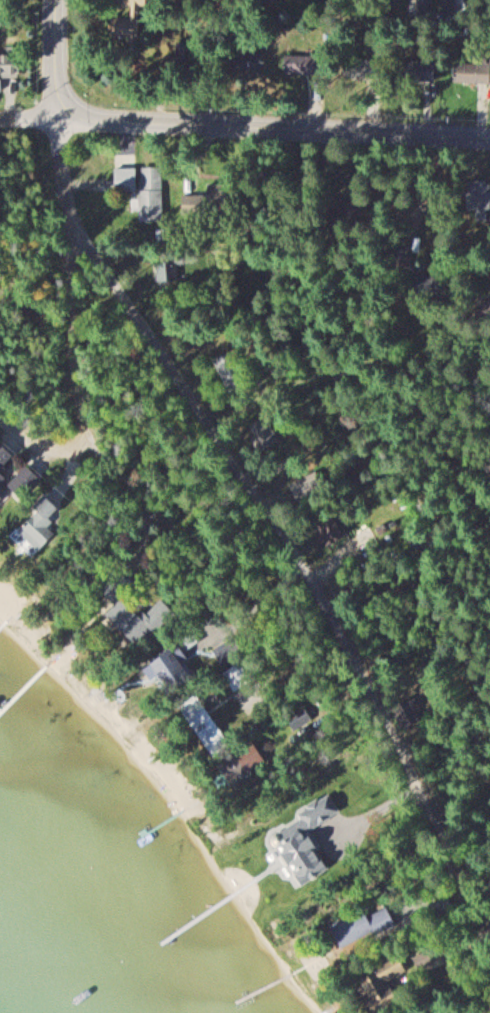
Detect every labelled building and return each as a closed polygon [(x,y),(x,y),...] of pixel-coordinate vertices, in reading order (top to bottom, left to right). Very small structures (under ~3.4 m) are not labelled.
[(435,17),(436,0),(424,0),(418,0),(418,17),(435,17)] [(460,0),(449,0),(449,9),(460,9),(460,0)] [(141,38),(141,19),(117,19),(117,38),(141,38)] [(228,71),(265,71),(265,52),(228,52),(228,71)] [(312,71),(310,58),(289,61),(292,75),(312,71)] [(377,79),(377,60),(347,60),(347,79),(377,79)] [(489,84),(489,61),(456,61),(456,84),(489,84)] [(437,62),(399,62),(399,81),(437,81),(437,62)] [(164,220),(164,166),(141,166),(141,220),(164,220)] [(139,192),(139,167),(116,167),(116,192),(139,192)] [(478,210),(478,220),(489,220),(489,188),(469,188),(469,209),(478,210)] [(179,281),(179,255),(158,255),(158,281),(179,281)] [(249,427),(262,451),(279,442),(266,418),(249,427)] [(0,444),(0,488),(8,476),(2,472),(14,453),(0,444)] [(8,489),(24,502),(43,479),(27,466),(8,489)] [(34,508),(38,511),(20,532),(42,551),(57,533),(48,525),(62,509),(46,494),(34,508)] [(348,534),(335,516),(322,525),(335,543),(348,534)] [(107,616),(143,646),(158,628),(122,599),(107,616)] [(150,663),(170,688),(191,671),(183,662),(190,657),(177,642),(150,663)] [(218,759),(230,783),(267,763),(254,739),(218,759)] [(368,916),(366,912),(333,926),(342,949),(398,926),(390,907),(368,916)] [(360,984),(377,1007),(388,999),(380,989),(391,981),(382,968),(360,984)]
